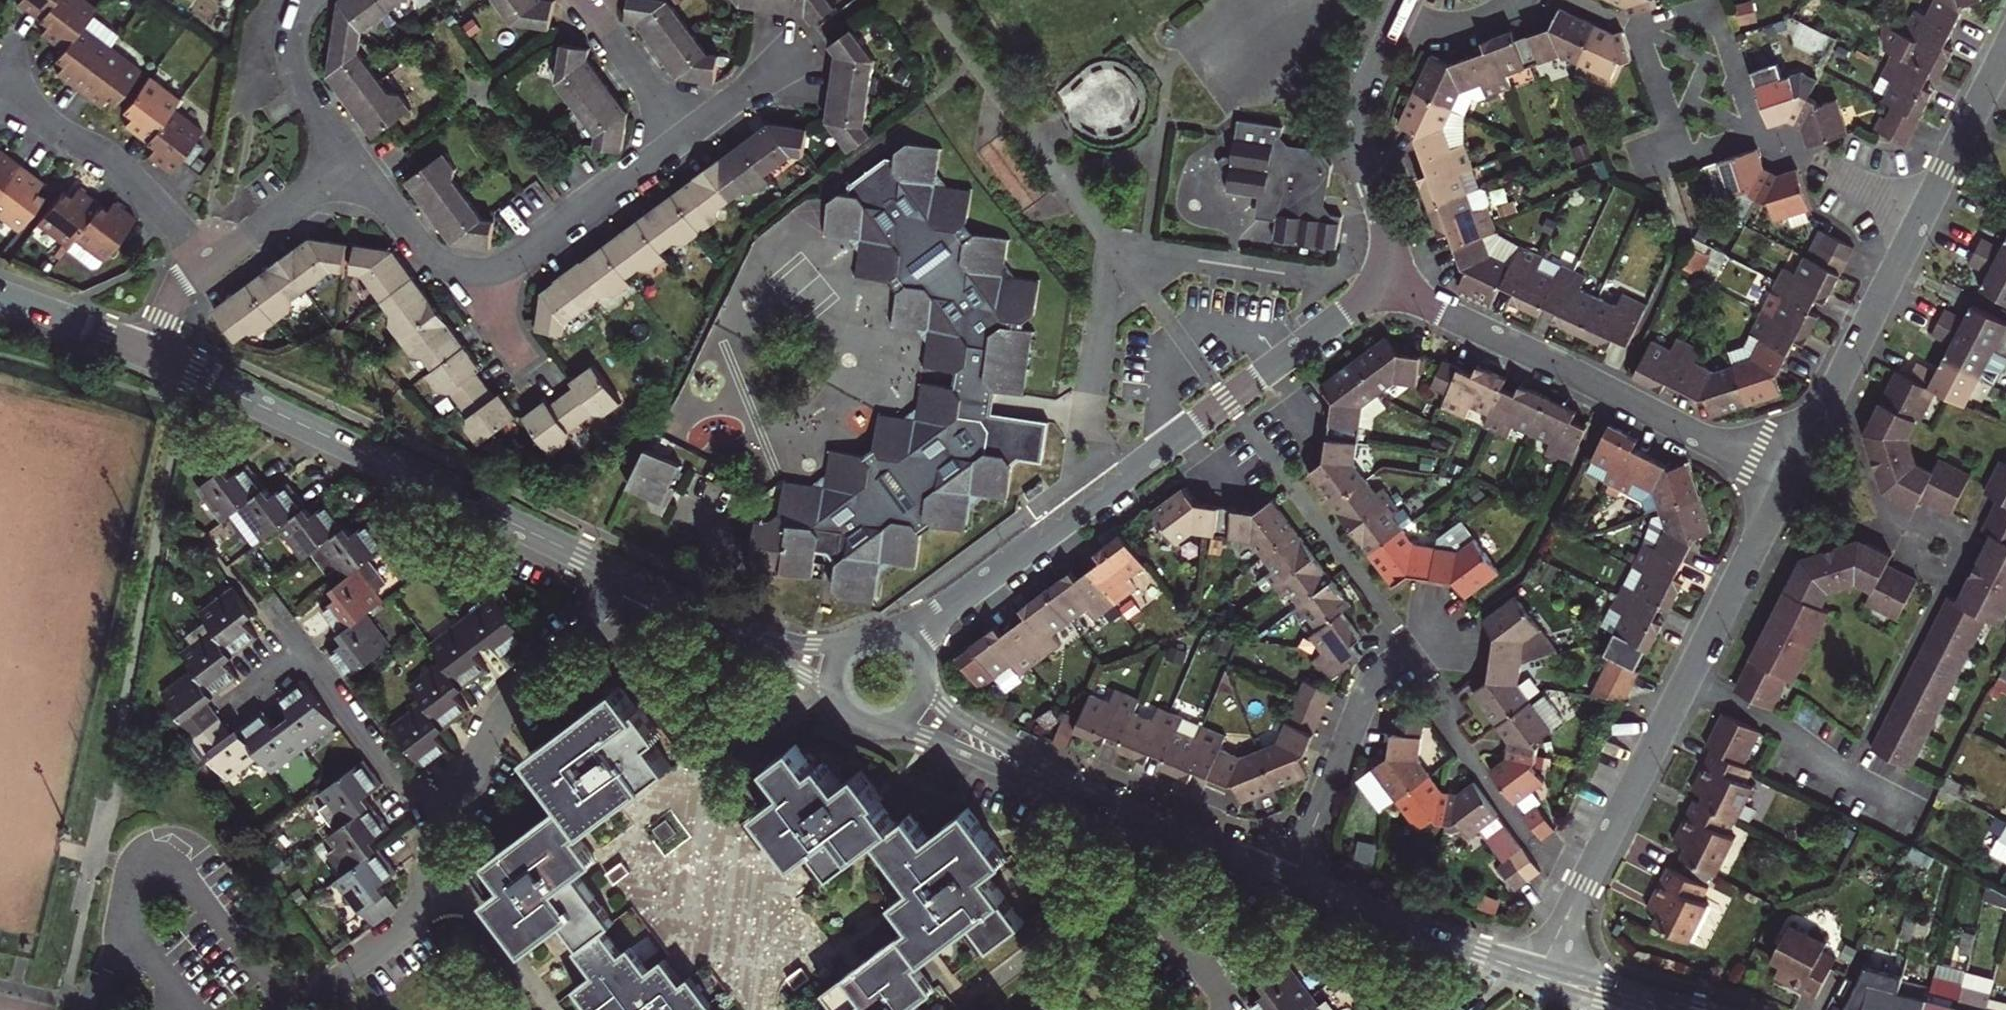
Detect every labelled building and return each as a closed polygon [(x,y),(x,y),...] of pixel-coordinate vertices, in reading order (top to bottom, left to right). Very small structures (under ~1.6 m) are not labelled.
[(54,0),(21,0),(20,1),(41,17),(54,0)] [(94,12),(99,5),(92,0),(54,0),(41,17),(50,23),(44,31),(66,48),(94,12)] [(397,122),(415,109),(404,94),(392,91),(364,53),(367,31),(391,13),(408,0),(343,0),(342,0),(333,75),(344,90),(357,109),(377,137),(397,122)] [(516,23),(556,28),(557,14),(559,2),(548,0),(500,0),(516,23)] [(692,27),(672,1),(667,0),(634,0),(632,8),(630,23),(641,25),(680,78),(691,80),(719,84),(724,57),(713,54),(692,27)] [(799,15),(811,17),(817,25),(839,9),(833,0),(740,0),(744,6),(761,9),(799,15)] [(1956,35),(1966,16),(1965,12),(1984,6),(1982,0),(1939,0),(1939,2),(1929,21),(1956,35)] [(66,48),(59,58),(66,63),(61,71),(82,87),(114,44),(122,33),(94,12),(66,48)] [(1564,60),(1582,68),(1600,29),(1564,12),(1557,25),(1560,28),(1556,36),(1550,38),(1548,32),(1535,37),(1545,66),(1564,60)] [(1945,81),(1954,61),(1959,51),(1950,47),(1956,35),(1929,21),(1917,15),(1905,39),(1885,29),(1887,53),(1896,57),(1935,76),(1945,81)] [(1617,37),(1600,29),(1582,68),(1613,83),(1624,64),(1626,65),(1634,62),(1625,35),(1617,37)] [(833,47),(838,67),(837,72),(832,106),(832,112),(829,121),(853,155),(877,138),(869,127),(878,63),(855,31),(833,47)] [(1475,59),(1486,87),(1490,99),(1515,91),(1511,78),(1530,72),(1520,43),(1517,35),(1486,45),(1490,53),(1475,59)] [(1520,43),(1530,72),(1545,66),(1535,37),(1520,43)] [(114,44),(82,87),(104,104),(111,96),(119,102),(145,67),(114,44)] [(614,101),(606,90),(593,73),(599,69),(592,60),(594,50),(583,48),(565,46),(560,84),(599,136),(598,146),(627,152),(631,114),(624,105),(620,108),(614,101)] [(1923,122),(1933,102),(1938,93),(1929,88),(1935,76),(1896,57),(1878,94),(1889,100),(1886,104),(1896,109),(1923,122)] [(1417,96),(1456,113),(1464,95),(1486,87),(1475,59),(1460,65),(1462,71),(1458,72),(1448,68),(1449,64),(1435,59),(1417,96)] [(1791,127),(1798,131),(1812,102),(1820,87),(1803,79),(1786,84),(1782,69),(1754,78),(1773,133),(1791,127)] [(150,139),(177,103),(183,96),(153,74),(127,109),(135,114),(128,122),(150,139)] [(1419,140),(1426,161),(1468,147),(1462,132),(1468,119),(1456,113),(1417,96),(1402,128),(1420,136),(1419,140)] [(1819,106),(1812,102),(1798,131),(1806,135),(1812,152),(1852,138),(1842,105),(1822,112),(1819,106)] [(206,125),(177,103),(150,139),(158,145),(152,152),(174,170),(182,158),(190,164),(204,146),(196,140),(206,125)] [(1923,122),(1896,109),(1889,123),(1916,136),(1923,122)] [(570,322),(597,303),(610,293),(621,295),(636,283),(631,277),(643,268),(654,271),(671,258),(666,251),(680,242),(690,244),(722,221),(721,211),(750,190),(760,192),(773,181),(769,174),(794,156),(806,157),(811,130),(773,123),(758,134),(724,159),(691,184),(658,208),(624,233),(588,259),(552,286),(545,292),(540,329),(569,333),(570,322)] [(1889,123),(1882,136),(1909,150),(1916,136),(1889,123)] [(1335,167),(1322,151),(1315,150),(1314,155),(1292,152),(1284,144),(1287,130),(1242,124),(1236,159),(1227,158),(1223,163),(1222,169),(1226,173),(1234,174),(1232,194),(1268,201),(1266,215),(1281,217),(1278,241),(1340,250),(1344,220),(1330,217),(1324,210),(1328,189),(1332,189),(1335,167)] [(956,388),(989,392),(994,390),(999,394),(1026,398),(1035,333),(1026,332),(1028,322),(1039,314),(1043,284),(1019,280),(1008,265),(1011,241),(979,236),(970,224),(976,193),(951,188),(940,174),(944,150),(911,145),(898,153),(897,163),(890,162),(889,159),(853,186),(856,189),(855,197),(842,195),(832,202),(828,235),(850,239),(863,253),(859,278),(892,283),(900,293),(895,326),(918,330),(930,345),(927,368),(959,373),(956,388)] [(24,164),(2,147),(0,150),(0,196),(24,164)] [(1434,209),(1471,195),(1484,191),(1468,147),(1426,161),(1431,176),(1423,179),(1434,209)] [(487,218),(467,191),(458,179),(459,168),(449,153),(410,181),(419,194),(453,241),(471,244),(494,247),(500,221),(487,218)] [(1762,154),(1721,167),(1732,202),(1752,195),(1754,201),(1761,204),(1776,176),(1768,172),(1762,154)] [(24,164),(0,196),(0,215),(21,231),(49,194),(41,189),(46,181),(24,164)] [(1776,176),(1761,204),(1766,207),(1772,205),(1778,225),(1793,221),(1796,232),(1813,226),(1810,215),(1814,214),(1801,174),(1783,179),(1776,176)] [(67,188),(41,223),(71,245),(104,202),(81,185),(75,193),(67,188)] [(1458,249),(1488,238),(1499,234),(1491,210),(1478,214),(1471,195),(1434,209),(1444,237),(1453,234),(1458,249)] [(107,259),(140,215),(118,199),(111,207),(104,202),(71,245),(70,247),(95,266),(101,265),(106,258),(107,259)] [(1821,233),(1808,260),(1817,265),(1824,252),(1831,238),(1821,233)] [(229,298),(217,307),(241,340),(252,331),(265,333),(295,310),(297,299),(337,270),(348,271),(352,244),(313,237),(300,246),(266,271),(229,298)] [(1495,307),(1504,288),(1514,268),(1496,260),(1488,238),(1458,249),(1465,269),(1470,271),(1461,290),(1495,307)] [(1856,253),(1831,238),(1824,252),(1850,265),(1856,253)] [(1720,252),(1698,240),(1681,274),(1704,285),(1720,252)] [(394,324),(405,339),(418,356),(428,356),(438,369),(431,374),(444,391),(455,392),(473,416),(471,428),(483,443),(520,416),(512,403),(508,399),(504,402),(477,367),(482,363),(475,354),(461,334),(457,329),(451,333),(424,296),(430,292),(423,283),(418,276),(413,280),(399,262),(405,258),(403,255),(398,249),(360,245),(356,271),(366,274),(395,312),(394,324)] [(2005,273),(2005,253),(2004,256),(1985,246),(1978,258),(2005,273)] [(1542,317),(1546,308),(1560,281),(1541,271),(1546,260),(1523,249),(1514,268),(1504,288),(1517,294),(1513,303),(1542,317)] [(1850,265),(1824,252),(1817,265),(1843,279),(1850,265)] [(1978,258),(1971,272),(1991,282),(1984,296),(2005,307),(2005,273),(1978,258)] [(1817,265),(1808,260),(1798,279),(1787,273),(1781,283),(1776,297),(1787,303),(1813,316),(1820,302),(1829,306),(1843,279),(1817,265)] [(1585,336),(1602,300),(1584,292),(1589,280),(1577,274),(1565,269),(1560,281),(1546,308),(1560,314),(1557,323),(1585,336)] [(1613,350),(1617,342),(1631,347),(1649,308),(1626,296),(1620,308),(1602,300),(1585,336),(1613,350)] [(1813,316),(1787,303),(1778,320),(1766,315),(1754,339),(1765,345),(1792,359),(1799,344),(1808,348),(1822,321),(1813,316)] [(2005,362),(2005,327),(1976,311),(1968,326),(1948,315),(1941,329),(2005,362)] [(1947,366),(1984,384),(1999,392),(2005,378),(2005,362),(1941,329),(1934,342),(1954,352),(1947,366)] [(1355,364),(1380,398),(1398,385),(1419,388),(1423,359),(1405,357),(1403,362),(1399,362),(1393,353),(1397,351),(1388,339),(1355,364)] [(1684,393),(1698,366),(1704,354),(1680,342),(1675,353),(1657,344),(1638,380),(1657,390),(1662,381),(1684,393)] [(1782,376),(1792,359),(1765,345),(1756,363),(1735,369),(1748,409),(1783,397),(1778,378),(1782,376)] [(1450,397),(1462,371),(1446,363),(1434,390),(1450,397)] [(574,430),(586,420),(597,412),(609,413),(624,402),(597,364),(580,377),(574,380),(577,386),(554,403),(550,398),(542,404),(528,415),(555,453),(571,442),(574,430)] [(1365,410),(1380,398),(1355,364),(1322,388),(1330,399),(1334,396),(1340,405),(1339,410),(1335,409),(1333,426),(1361,430),(1365,410)] [(1717,375),(1698,366),(1684,393),(1701,402),(1707,401),(1714,420),(1748,409),(1735,369),(1717,375)] [(1984,384),(1947,366),(1940,378),(1921,368),(1913,383),(1940,397),(1969,412),(1984,384)] [(1509,381),(1488,371),(1480,367),(1475,377),(1462,371),(1450,397),(1444,410),(1468,421),(1473,410),(1491,418),(1505,390),(1509,381)] [(1894,497),(1920,510),(1925,501),(1932,505),(1958,518),(1977,479),(1944,463),(1938,476),(1920,467),(1913,441),(1920,428),(1924,429),(1940,397),(1913,383),(1901,377),(1888,403),(1873,431),(1878,445),(1872,447),(1877,463),(1885,486),(1890,484),(1894,497)] [(989,392),(956,388),(924,384),(921,408),(907,419),(882,416),(876,448),(867,456),(833,451),(829,476),(816,487),(787,482),(783,513),(775,521),(769,520),(768,518),(761,517),(753,569),(816,577),(820,553),(840,556),(835,588),(844,600),(875,604),(879,576),(895,564),(919,567),(923,535),(934,527),(968,532),(972,507),(986,497),(1010,501),(1015,467),(1024,461),(1045,464),(1051,424),(996,415),(991,418),(987,413),(989,392)] [(1505,390),(1491,418),(1486,429),(1511,440),(1516,429),(1534,438),(1551,400),(1523,387),(1519,397),(1505,390)] [(996,415),(999,394),(994,390),(989,392),(987,413),(991,418),(996,415)] [(1579,414),(1551,400),(1534,438),(1553,446),(1548,458),(1570,468),(1590,430),(1575,423),(1579,414)] [(1333,426),(1330,442),(1359,446),(1361,430),(1333,426)] [(1631,497),(1650,458),(1636,451),(1641,443),(1611,428),(1589,477),(1631,497)] [(1310,475),(1335,509),(1369,484),(1357,467),(1359,446),(1330,442),(1329,456),(1333,458),(1333,463),(1325,469),(1322,467),(1310,475)] [(672,489),(683,466),(651,450),(648,449),(630,486),(651,497),(655,511),(665,516),(672,503),(667,500),(672,489)] [(1702,502),(1690,466),(1670,474),(1668,468),(1650,458),(1631,497),(1644,504),(1649,520),(1662,516),(1702,502)] [(348,679),(387,649),(390,646),(367,615),(384,603),(359,569),(388,547),(378,534),(369,522),(354,533),(337,512),(330,504),(313,515),(297,495),(289,485),(274,496),(258,476),(248,465),(233,475),(226,468),(200,488),(226,520),(230,518),(253,550),(282,529),(306,560),(314,555),(329,574),(338,568),(346,579),(333,589),(339,597),(323,610),(332,622),(346,641),(330,655),(336,664),(348,679)] [(1876,754),(1916,775),(1994,624),(2005,630),(2005,628),(2005,467),(1996,486),(1991,497),(2003,504),(1994,523),(1988,534),(1997,539),(1979,575),(1962,608),(1953,603),(1942,624),(1926,656),(1912,684),(1896,716),(1882,743),(1876,754)] [(1369,484),(1335,509),(1353,533),(1393,503),(1384,492),(1378,496),(1369,484)] [(677,491),(672,489),(667,500),(672,503),(677,491)] [(1194,535),(1214,539),(1218,508),(1204,505),(1202,512),(1197,510),(1192,504),(1195,501),(1186,489),(1154,513),(1178,546),(1194,535)] [(1254,544),(1265,560),(1300,534),(1275,501),(1263,509),(1266,514),(1257,519),(1252,519),(1253,513),(1234,510),(1229,541),(1254,544)] [(1656,552),(1684,566),(1694,545),(1693,542),(1713,535),(1702,502),(1662,516),(1668,532),(1656,552)] [(1393,503),(1353,533),(1372,559),(1406,533),(1396,520),(1399,510),(1393,503)] [(1229,541),(1234,510),(1218,508),(1214,539),(1229,541)] [(1440,545),(1439,549),(1432,579),(1450,583),(1452,578),(1456,578),(1462,586),(1459,589),(1468,601),(1502,576),(1465,526),(1440,545)] [(1416,546),(1406,533),(1372,559),(1394,588),(1406,580),(1404,578),(1411,570),(1416,571),(1415,576),(1432,579),(1439,549),(1416,546)] [(1300,534),(1265,560),(1274,573),(1268,578),(1276,589),(1318,558),(1300,534)] [(1104,561),(1090,571),(1117,606),(1137,590),(1132,580),(1147,568),(1123,536),(1099,553),(1104,561)] [(1798,580),(1793,590),(1773,629),(1758,658),(1749,676),(1741,691),(1782,712),(1798,678),(1804,681),(1839,612),(1833,609),(1837,601),(1868,592),(1875,596),(1869,609),(1903,627),(1923,588),(1897,575),(1889,571),(1895,559),(1870,546),(1859,550),(1856,544),(1813,558),(1814,564),(1804,567),(1798,580)] [(1645,575),(1635,594),(1664,608),(1673,612),(1688,582),(1679,577),(1684,566),(1656,552),(1645,546),(1634,569),(1645,575)] [(1300,608),(1336,582),(1318,558),(1276,589),(1284,601),(1292,596),(1300,608)] [(1048,591),(1072,624),(1089,612),(1096,621),(1117,606),(1090,571),(1080,579),(1074,571),(1048,591)] [(1354,606),(1336,582),(1300,608),(1294,613),(1302,625),(1310,620),(1318,632),(1345,613),(1354,606)] [(247,647),(260,637),(248,620),(255,614),(235,588),(203,613),(209,621),(189,637),(194,644),(184,652),(197,669),(165,695),(229,778),(260,755),(272,770),(336,722),(304,681),(292,690),(280,699),(292,715),(277,726),(264,711),(255,718),(233,734),(226,724),(212,706),(209,702),(240,678),(234,670),(227,662),(247,647)] [(1651,653),(1661,633),(1666,624),(1658,620),(1664,608),(1635,594),(1624,589),(1613,610),(1612,609),(1603,627),(1617,635),(1606,658),(1612,661),(1637,674),(1648,651),(1651,653)] [(1016,627),(1043,662),(1064,646),(1056,635),(1072,624),(1048,591),(1023,608),(1029,617),(1016,627)] [(458,694),(466,689),(478,680),(490,671),(477,654),(493,643),(505,659),(517,650),(530,641),(497,597),(433,645),(444,662),(413,686),(425,703),(395,726),(427,769),(438,760),(450,751),(438,735),(454,723),(470,711),(458,694)] [(1494,662),(1525,666),(1558,656),(1518,601),(1486,625),(1494,636),(1498,634),(1503,642),(1503,646),(1496,647),(1494,662)] [(1363,639),(1345,613),(1318,632),(1312,637),(1323,653),(1314,662),(1329,683),(1363,658),(1355,644),(1363,639)] [(999,628),(992,633),(974,647),(975,649),(961,659),(984,689),(1013,667),(1022,677),(1043,662),(1016,627),(1005,635),(999,628)] [(1612,661),(1590,698),(1619,702),(1626,700),(1640,676),(1637,674),(1612,661)] [(1521,689),(1525,666),(1494,662),(1491,677),(1497,678),(1497,683),(1488,689),(1486,686),(1473,696),(1498,729),(1532,703),(1521,689)] [(1327,709),(1333,695),(1304,683),(1298,697),(1327,709)] [(708,1007),(712,1003),(692,977),(684,983),(665,959),(650,971),(631,947),(622,954),(603,929),(613,921),(578,873),(597,859),(579,835),(585,830),(671,765),(653,742),(663,734),(643,707),(638,710),(621,687),(533,754),(567,801),(562,805),(468,877),(485,902),(488,900),(526,951),(565,920),(583,944),(578,949),(595,974),(577,988),(593,1009),(711,1009),(708,1007)] [(1109,737),(1124,743),(1136,714),(1141,702),(1117,692),(1112,704),(1092,696),(1077,733),(1106,745),(1109,737)] [(1298,697),(1293,710),(1321,722),(1327,709),(1298,697)] [(1562,726),(1540,697),(1532,703),(1498,729),(1510,745),(1509,751),(1539,756),(1539,749),(1537,746),(1562,726)] [(1153,756),(1167,761),(1179,732),(1183,720),(1160,710),(1154,722),(1136,714),(1124,743),(1120,752),(1150,763),(1153,756)] [(1321,722),(1293,710),(1287,724),(1316,735),(1321,722)] [(1714,745),(1720,748),(1753,766),(1771,732),(1731,711),(1722,728),(1714,745)] [(1393,736),(1424,741),(1425,726),(1395,721),(1393,736)] [(1277,790),(1310,776),(1302,757),(1308,755),(1316,735),(1287,724),(1278,744),(1260,752),(1277,790)] [(1196,772),(1211,778),(1222,750),(1227,739),(1203,728),(1199,739),(1179,732),(1167,761),(1164,769),(1192,780),(1196,772)] [(1387,767),(1384,765),(1374,771),(1398,804),(1433,779),(1421,763),(1424,741),(1393,736),(1390,753),(1396,755),(1395,760),(1387,767)] [(922,1000),(936,989),(918,966),(961,932),(976,922),(994,946),(1023,924),(989,875),(1008,861),(969,810),(929,840),(911,816),(898,825),(879,802),(883,799),(862,772),(844,786),(826,763),(816,769),(798,746),(772,765),(790,789),(761,810),(781,836),(800,861),(820,847),(837,871),(881,838),(917,887),(898,900),(917,925),(827,992),(839,1009),(921,1009),(917,1004),(922,1000)] [(1758,783),(1764,771),(1753,766),(1720,748),(1699,789),(1711,795),(1707,803),(1747,824),(1765,787),(1758,783)] [(1277,790),(1260,752),(1243,759),(1222,750),(1211,778),(1231,787),(1235,785),(1243,804),(1277,790)] [(1538,765),(1539,756),(1509,751),(1508,759),(1490,771),(1543,841),(1556,831),(1538,809),(1542,805),(1534,794),(1545,785),(1534,769),(1538,765)] [(373,773),(364,761),(323,793),(330,802),(321,810),(337,831),(329,838),(337,848),(328,854),(345,875),(336,882),(361,914),(386,894),(380,886),(397,873),(385,858),(374,843),(391,830),(379,814),(367,798),(383,785),(373,773)] [(1398,804),(1374,771),(1360,782),(1384,815),(1398,804)] [(1447,827),(1452,795),(1444,794),(1433,779),(1398,804),(1420,832),(1436,822),(1439,825),(1447,827)] [(1501,819),(1475,784),(1459,796),(1452,795),(1447,827),(1455,828),(1459,825),(1471,840),(1487,829),(1501,819)] [(1968,794),(1951,785),(1945,795),(1963,805),(1968,794)] [(1958,814),(1963,805),(1945,795),(1940,805),(1958,814)] [(1700,799),(1699,801),(1746,826),(1747,824),(1707,803),(1700,799)] [(1687,854),(1728,876),(1748,840),(1740,836),(1746,826),(1699,801),(1679,841),(1690,847),(1687,854)] [(677,831),(668,819),(656,828),(665,841),(677,831)] [(1487,829),(1493,837),(1507,827),(1501,819),(1487,829)] [(2000,825),(1995,834),(2005,841),(2003,845),(2005,847),(2005,828),(2000,825)] [(1493,837),(1511,862),(1525,851),(1507,827),(1493,837)] [(1529,884),(1543,874),(1525,851),(1511,862),(1529,884)] [(630,870),(624,862),(609,873),(616,881),(630,870)] [(1529,884),(1511,862),(1500,869),(1518,893),(1529,884)] [(1721,890),(1673,865),(1666,879),(1652,906),(1664,912),(1660,920),(1704,942),(1723,907),(1715,902),(1721,890)] [(2005,913),(2005,900),(1991,892),(1988,906),(2005,913)] [(1916,946),(1921,927),(1911,925),(1905,943),(1916,946)] [(1927,949),(1932,930),(1921,927),(1916,946),(1927,949)] [(1830,947),(1793,928),(1773,966),(1780,969),(1773,983),(1815,1004),(1839,961),(1826,955),(1830,947)] [(1962,958),(1973,961),(1978,941),(1968,939),(1962,958)] [(807,973),(803,967),(789,978),(797,987),(810,977),(807,973)] [(1328,1003),(1319,1009),(1288,968),(1262,988),(1268,996),(1251,1008),(1252,1009),(1333,1009),(1328,1003)] [(1901,999),(1907,979),(1871,970),(1850,1009),(1898,1009),(1901,999)] [(1965,992),(1966,988),(1936,980),(1929,1006),(1928,1009),(1960,1009),(1965,992)] [(1965,992),(1960,1009),(1993,1009),(1995,1000),(1965,992)] [(1929,1006),(1901,999),(1898,1009),(1928,1009),(1929,1006)]
